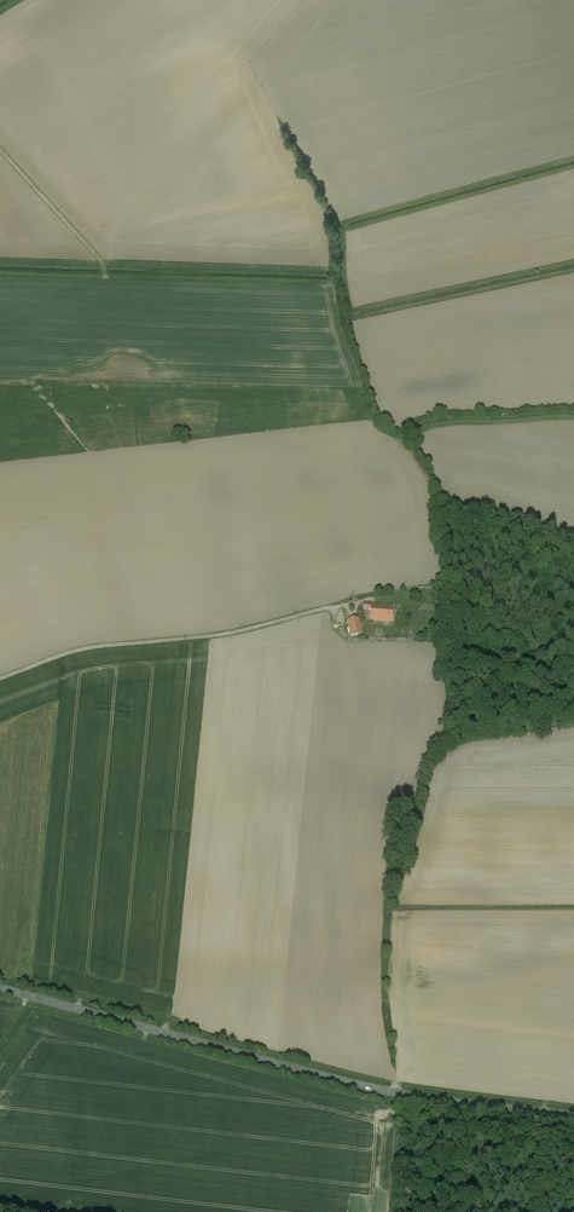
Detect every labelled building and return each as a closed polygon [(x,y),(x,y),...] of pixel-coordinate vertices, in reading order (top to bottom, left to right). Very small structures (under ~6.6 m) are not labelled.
[(393,605),(371,604),(371,609),(371,620),(392,622),(393,605)] [(359,617),(348,619),(351,635),(362,633),(359,617)]
